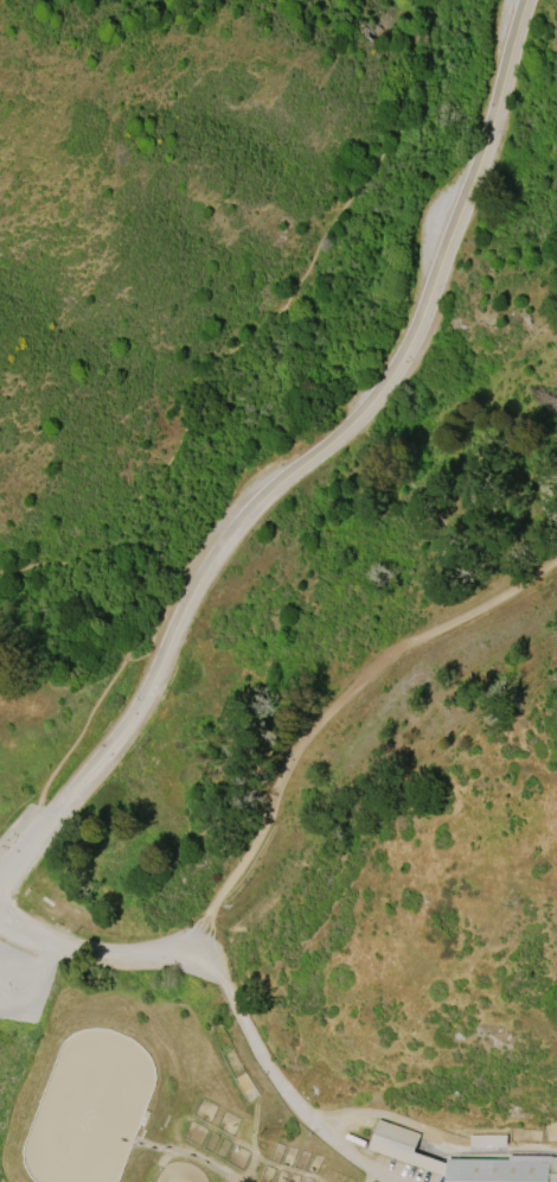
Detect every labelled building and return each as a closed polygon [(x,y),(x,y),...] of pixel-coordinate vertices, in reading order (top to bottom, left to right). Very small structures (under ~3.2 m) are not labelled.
[(506,1135),(469,1135),(469,1151),(494,1151),(494,1157),(506,1157),(506,1135)] [(447,1162),(556,1164),(556,1181),(446,1181),(447,1162)]
